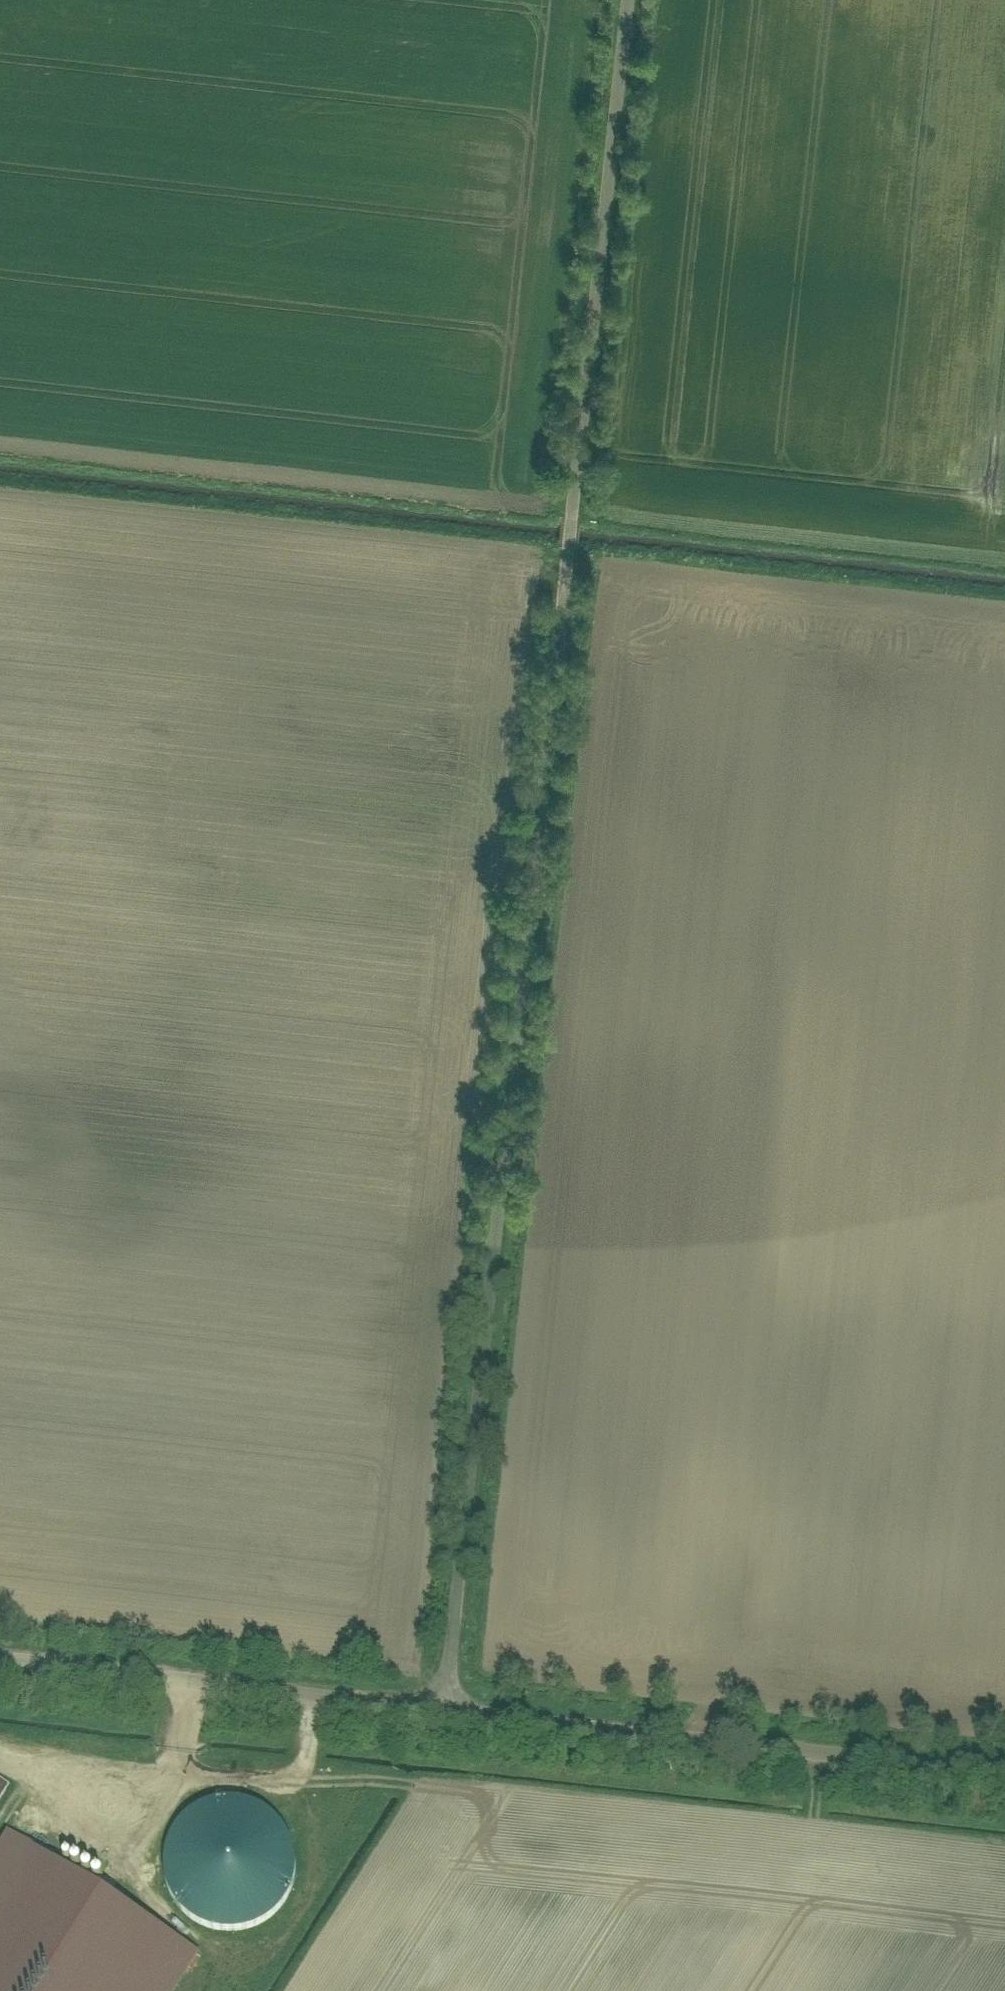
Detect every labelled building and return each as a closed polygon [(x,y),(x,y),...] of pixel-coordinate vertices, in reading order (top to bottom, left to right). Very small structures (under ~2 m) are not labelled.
[(162,1852),(161,1875),(167,1898),(181,1917),(200,1931),(223,1937),(246,1935),(268,1926),(284,1911),(294,1891),(298,1870),(295,1848),(286,1828),(270,1813),(251,1803),(229,1799),(207,1803),(188,1813),(171,1830),(162,1852)] [(3,1832),(0,1836),(0,1990),(175,1990),(198,1953),(3,1832)]
